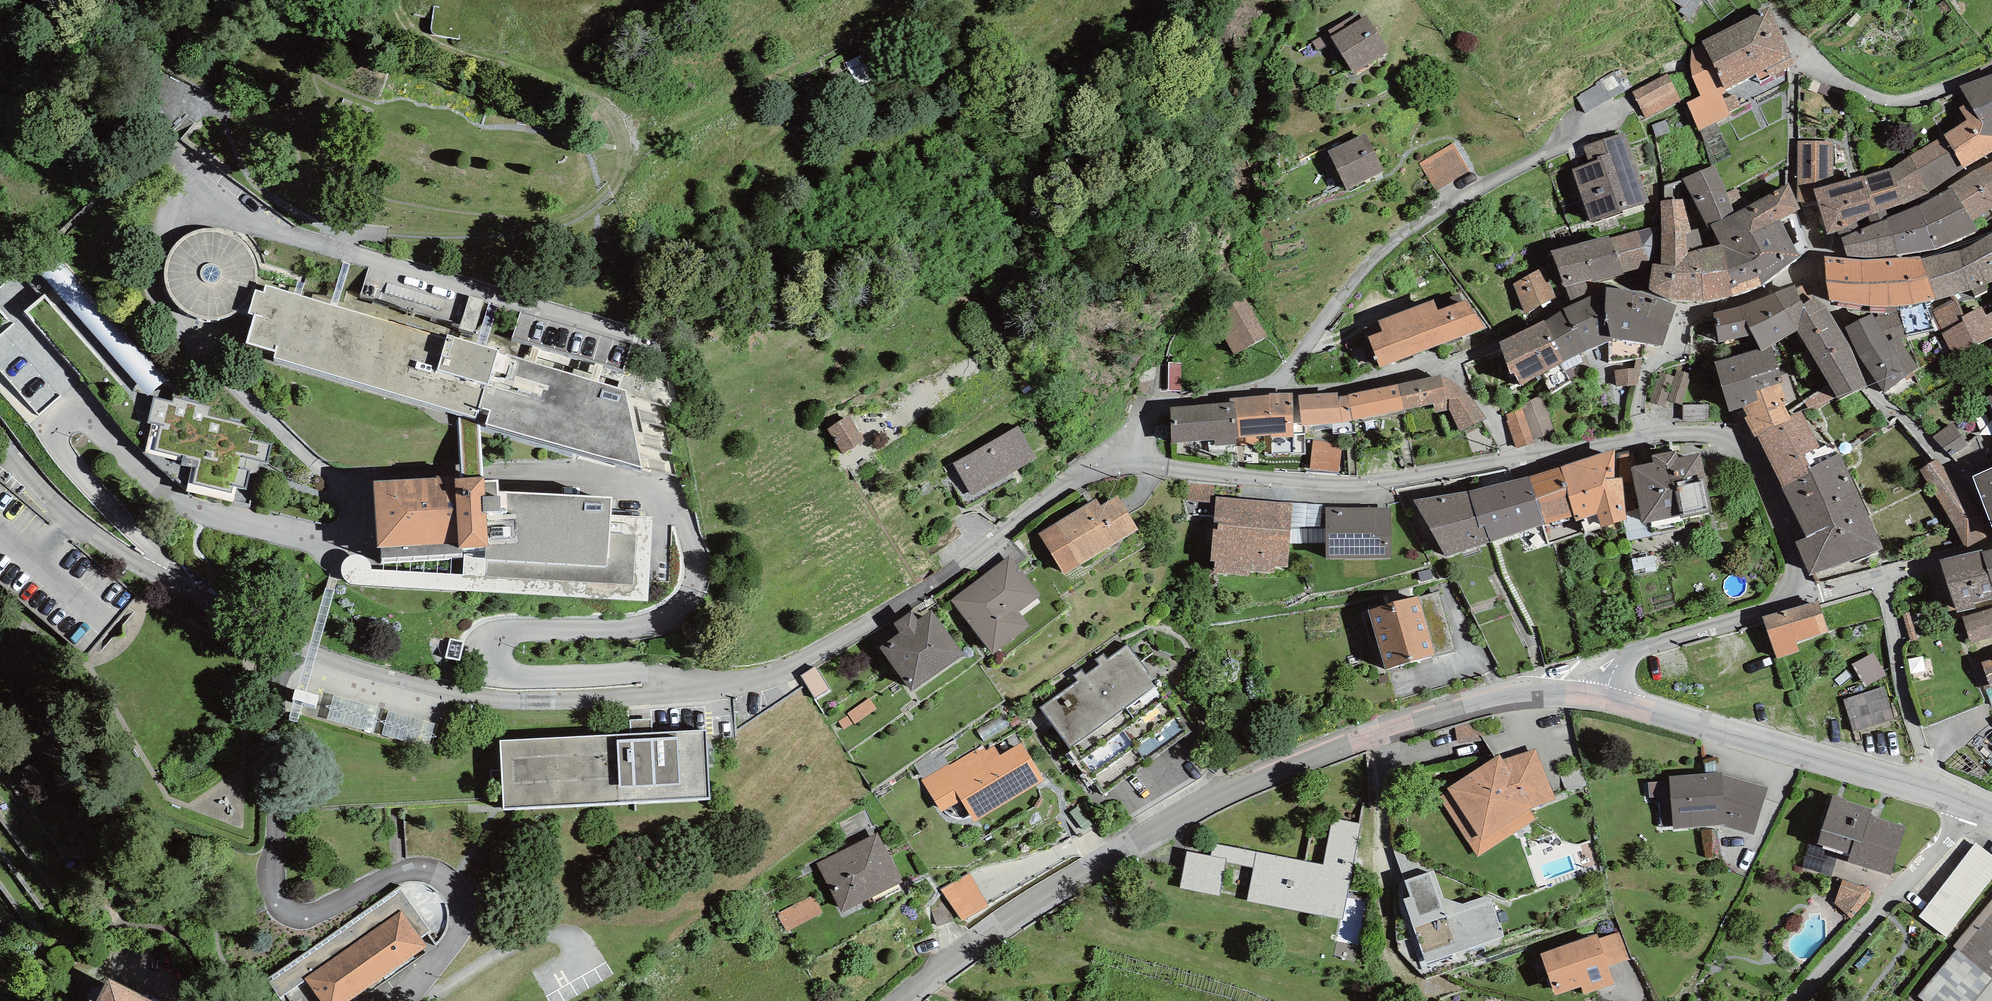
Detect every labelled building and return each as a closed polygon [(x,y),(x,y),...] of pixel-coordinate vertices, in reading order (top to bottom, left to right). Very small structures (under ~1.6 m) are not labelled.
[(1797,64),(1768,7),(1701,40),(1703,44),(1726,89),(1757,74),(1760,82),(1797,64)] [(1329,32),(1332,36),(1331,37),(1333,41),(1353,73),(1389,52),(1366,15),(1361,18),(1358,13),(1328,31),(1329,32)] [(1317,50),(1333,41),(1331,37),(1332,36),(1329,32),(1312,42),(1317,50)] [(1726,89),(1703,44),(1690,50),(1690,64),(1693,77),(1701,97),(1686,103),(1699,131),(1732,115),(1722,95),(1727,93),(1726,89)] [(888,46),(849,63),(857,83),(876,76),(873,69),(894,61),(888,46)] [(1623,87),(1613,72),(1600,80),(1609,95),(1623,87)] [(1960,85),(1969,102),(1958,108),(1966,121),(1943,134),(1964,169),(1991,152),(1991,73),(1960,85)] [(1679,101),(1667,76),(1633,92),(1645,117),(1679,101)] [(1591,223),(1649,203),(1624,132),(1583,147),(1589,162),(1571,169),(1591,223)] [(1367,133),(1328,150),(1345,189),(1383,172),(1367,133)] [(1929,192),(1964,169),(1943,134),(1911,155),(1891,169),(1903,203),(1903,204),(1929,192)] [(1833,141),(1797,141),(1798,202),(1817,203),(1813,189),(1834,184),(1833,141)] [(1453,143),(1419,162),(1435,190),(1469,171),(1453,143)] [(1974,171),(1947,187),(1949,190),(1952,188),(1973,220),(1991,209),(1991,162),(1974,171)] [(1715,165),(1682,179),(1708,228),(1720,245),(1734,286),(1759,277),(1764,285),(1775,276),(1740,211),(1735,214),(1715,165)] [(1891,169),(1891,167),(1864,177),(1864,175),(1834,184),(1813,189),(1827,235),(1837,231),(1846,228),(1857,222),(1868,216),(1873,214),(1885,209),(1903,203),(1891,169)] [(1672,300),(1705,301),(1700,274),(1689,274),(1685,235),(1691,234),(1691,230),(1708,228),(1682,179),(1664,186),(1665,200),(1661,201),(1659,264),(1652,264),(1647,289),(1672,300)] [(1800,209),(1789,183),(1740,211),(1775,276),(1809,249),(1796,212),(1800,209)] [(1978,231),(1973,220),(1952,188),(1949,190),(1917,206),(1936,249),(1978,231)] [(1936,249),(1917,206),(1888,217),(1887,218),(1887,219),(1897,255),(1936,249)] [(1888,217),(1885,209),(1873,214),(1868,216),(1871,226),(1887,219),(1887,218),(1888,217)] [(1897,255),(1887,219),(1871,226),(1860,230),(1842,238),(1847,256),(1864,258),(1897,255)] [(1846,228),(1837,231),(1840,238),(1842,238),(1860,230),(1857,222),(1846,228)] [(1650,227),(1609,239),(1623,274),(1647,267),(1657,259),(1658,246),(1650,227)] [(1732,296),(1764,285),(1759,277),(1734,286),(1720,245),(1708,228),(1691,230),(1691,234),(1685,235),(1689,274),(1700,274),(1705,301),(1732,296)] [(246,301),(253,290),(255,282),(255,274),(255,266),(252,258),(249,251),(244,245),(238,239),(231,235),(224,232),(216,230),(208,230),(200,231),(192,233),(185,238),(179,243),(174,249),(170,256),(167,264),(166,272),(166,280),(168,287),(171,295),(176,302),(181,308),(188,312),(195,316),(203,318),(211,319),(219,318),(227,316),(234,312),(240,307),(246,301)] [(1964,249),(1922,259),(1936,301),(1971,290),(1975,297),(1989,290),(1987,285),(1991,282),(1991,233),(1964,249)] [(1609,239),(1608,236),(1580,243),(1594,278),(1595,283),(1623,274),(1609,239)] [(1564,287),(1594,278),(1580,243),(1551,251),(1564,287)] [(1862,260),(1825,256),(1829,301),(1863,306),(1862,260)] [(1921,256),(1890,259),(1899,306),(1907,337),(1935,329),(1926,302),(1936,301),(1922,259),(1921,256)] [(167,377),(164,370),(105,309),(98,295),(63,258),(5,284),(0,289),(0,303),(14,317),(0,331),(0,383),(11,394),(14,391),(48,376),(15,300),(56,343),(57,345),(93,382),(115,373),(137,396),(156,387),(167,377)] [(1899,306),(1890,259),(1862,260),(1863,306),(1870,306),(1899,306)] [(1539,270),(1513,284),(1525,314),(1556,298),(1544,266),(1539,270)] [(447,338),(266,285),(264,292),(256,290),(249,313),(255,315),(247,343),(275,351),(273,358),(476,418),(477,407),(491,411),(486,423),(641,467),(625,389),(497,352),(498,351),(447,335),(447,338)] [(1840,401),(1868,388),(1851,349),(1826,306),(1814,297),(1802,306),(1793,286),(1740,306),(1753,334),(1761,350),(1771,344),(1798,330),(1840,401)] [(1612,340),(1611,338),(1605,311),(1606,287),(1563,308),(1573,331),(1577,329),(1586,350),(1608,342),(1612,340)] [(1605,311),(1611,338),(1612,340),(1608,342),(1608,363),(1647,358),(1648,344),(1663,346),(1676,305),(1638,291),(1606,287),(1605,311)] [(399,314),(474,334),(484,299),(468,294),(461,319),(402,303),(399,314)] [(1239,296),(1203,316),(1227,358),(1263,339),(1239,296)] [(1932,311),(1944,333),(1942,334),(1955,358),(1991,339),(1991,313),(1987,316),(1982,306),(1963,316),(1954,299),(1932,311)] [(1376,369),(1481,331),(1463,303),(1435,314),(1431,302),(1372,324),(1376,335),(1365,340),(1376,369)] [(1753,334),(1740,306),(1714,314),(1718,341),(1753,334)] [(1907,337),(1899,306),(1870,306),(1870,313),(1845,327),(1859,357),(1885,392),(1917,369),(1900,339),(1907,337)] [(1573,331),(1563,308),(1544,321),(1498,342),(1511,374),(1514,373),(1521,385),(1581,353),(1586,350),(1577,329),(1573,331)] [(515,337),(513,352),(601,368),(604,353),(515,337)] [(1782,383),(1771,344),(1761,350),(1715,361),(1729,412),(1744,407),(1758,401),(1756,391),(1779,384),(1782,383)] [(1692,375),(1677,370),(1674,378),(1660,373),(1650,402),(1664,407),(1667,400),(1682,405),(1692,375)] [(1441,375),(1398,384),(1404,410),(1433,404),(1435,412),(1448,409),(1441,375)] [(1447,377),(1441,375),(1448,409),(1460,432),(1487,418),(1470,395),(1468,395),(1462,389),(1455,383),(1447,377)] [(1404,410),(1398,384),(1338,397),(1342,422),(1404,410)] [(1787,404),(1779,384),(1756,391),(1758,401),(1744,407),(1747,416),(1744,418),(1755,437),(1757,436),(1791,419),(1790,415),(1785,405),(1787,404)] [(1338,397),(1338,392),(1298,395),(1302,426),(1342,422),(1338,397)] [(1269,395),(1229,398),(1230,402),(1234,402),(1238,437),(1264,436),(1265,454),(1293,453),(1293,437),(1292,393),(1269,393),(1269,395)] [(1534,439),(1555,433),(1542,395),(1522,404),(1523,407),(1534,439)] [(162,404),(151,401),(145,423),(154,425),(148,449),(191,460),(185,485),(224,495),(226,486),(242,490),(247,470),(239,468),(242,458),(266,464),(270,444),(252,439),(254,429),(207,417),(209,408),(164,397),(162,404)] [(1238,437),(1234,402),(1230,402),(1170,408),(1172,442),(1214,440),(1215,446),(1236,444),(1235,437),(1238,437)] [(1535,443),(1534,439),(1523,407),(1505,413),(1516,448),(1535,443)] [(1820,447),(1801,411),(1790,415),(1791,419),(1757,436),(1781,487),(1808,473),(1806,471),(1811,468),(1804,454),(1820,447)] [(865,440),(850,415),(827,429),(843,454),(865,440)] [(1968,446),(1952,423),(1933,438),(1952,457),(1968,446)] [(1037,458),(1018,426),(953,463),(972,495),(1037,458)] [(1340,447),(1312,442),(1307,471),(1335,476),(1340,447)] [(1614,449),(1561,467),(1568,489),(1566,490),(1575,516),(1576,522),(1581,520),(1585,534),(1624,521),(1627,520),(1626,512),(1622,478),(1615,478),(1614,449)] [(1713,512),(1700,454),(1678,458),(1676,450),(1651,456),(1652,462),(1630,467),(1639,509),(1642,524),(1647,523),(1681,516),(1681,519),(1713,512)] [(1781,487),(1807,537),(1867,511),(1839,454),(1811,468),(1806,471),(1808,473),(1781,487)] [(1988,537),(1936,459),(1919,469),(1964,545),(1968,548),(1988,537)] [(1576,522),(1575,516),(1566,490),(1568,489),(1561,467),(1529,475),(1543,526),(1550,545),(1585,534),(1581,520),(1576,522)] [(1972,476),(1991,527),(1991,467),(1972,476)] [(1543,526),(1529,475),(1469,491),(1479,527),(1486,525),(1490,541),(1543,526)] [(474,483),(368,489),(371,545),(445,540),(448,547),(474,546),(478,555),(606,562),(609,499),(477,492),(474,483)] [(1479,527),(1469,491),(1414,501),(1445,556),(1490,541),(1486,525),(1479,527)] [(1138,530),(1117,495),(1101,505),(1096,498),(1038,533),(1064,575),(1138,530)] [(1291,528),(1293,503),(1290,502),(1216,496),(1211,560),(1215,560),(1214,574),(1249,576),(1249,571),(1275,573),(1276,566),(1288,567),(1291,528)] [(1323,504),(1293,503),(1291,528),(1320,526),(1323,504)] [(1390,558),(1390,507),(1326,507),(1326,558),(1390,558)] [(1639,509),(1626,512),(1627,520),(1624,521),(1628,541),(1650,536),(1647,523),(1642,524),(1639,509)] [(1867,511),(1807,537),(1795,543),(1809,576),(1884,549),(1867,511)] [(1939,560),(1956,613),(1976,608),(1974,602),(1991,598),(1991,583),(1984,552),(1983,549),(1939,560)] [(1984,552),(1991,583),(1991,550),(1984,552)] [(1040,596),(1009,555),(951,600),(993,654),(1030,626),(1019,612),(1040,596)] [(1385,670),(1435,656),(1455,650),(1439,591),(1418,597),(1418,596),(1368,610),(1385,670)] [(1818,599),(1763,616),(1776,659),(1800,652),(1796,642),(1828,632),(1818,599)] [(1962,618),(1970,643),(1991,636),(1991,609),(1962,618)] [(911,692),(963,656),(932,610),(918,620),(912,611),(894,624),(900,634),(880,648),(911,692)] [(1127,645),(1039,707),(1103,794),(1188,732),(1127,645)] [(1873,653),(1852,664),(1865,687),(1886,675),(1873,653)] [(1982,663),(1991,687),(1991,659),(1982,663)] [(815,667),(801,676),(815,698),(829,689),(815,667)] [(1884,687),(1843,699),(1853,732),(1894,720),(1884,687)] [(876,709),(869,699),(848,714),(855,724),(876,709)] [(1483,720),(1454,727),(1458,744),(1480,741),(1480,737),(1486,736),(1483,720)] [(707,731),(500,741),(505,809),(709,799),(707,731)] [(1044,781),(1021,743),(1001,755),(995,746),(986,752),(982,745),(921,781),(940,813),(961,800),(974,822),(1044,781)] [(1503,760),(1499,754),(1447,789),(1448,791),(1438,798),(1478,857),(1536,819),(1529,809),(1556,800),(1536,749),(1503,760)] [(1754,835),(1768,787),(1722,774),(1722,772),(1669,775),(1672,829),(1720,825),(1754,835)] [(1890,875),(1905,827),(1870,815),(1872,809),(1845,800),(1845,799),(1833,795),(1818,844),(1851,854),(1848,862),(1890,875)] [(1253,867),(1247,901),(1342,919),(1361,823),(1332,818),(1323,864),(1257,852),(1253,867)] [(1324,857),(1330,830),(1315,827),(1309,853),(1324,857)] [(903,882),(878,833),(817,863),(842,913),(903,882)] [(1976,842),(1918,916),(1946,937),(1991,877),(1991,855),(1976,842)] [(1253,867),(1257,852),(1213,843),(1210,856),(1226,859),(1226,862),(1253,867)] [(1838,853),(1809,844),(1803,867),(1831,876),(1838,853)] [(1394,850),(1405,880),(1434,870),(1394,850)] [(1226,862),(1226,859),(1210,856),(1187,851),(1180,888),(1219,896),(1226,862)] [(1403,899),(1425,962),(1504,937),(1491,900),(1486,897),(1462,904),(1444,899),(1434,870),(1405,880),(1410,896),(1403,899)] [(988,905),(969,873),(940,890),(943,894),(960,916),(963,920),(988,905)] [(1865,887),(1842,880),(1835,904),(1851,918),(1870,898),(1871,895),(1871,892),(1869,889),(1865,887)] [(400,888),(266,980),(279,999),(286,995),(291,1000),(349,1000),(427,948),(420,938),(430,932),(400,888)] [(789,926),(822,910),(814,893),(781,909),(789,926)] [(937,927),(960,916),(943,894),(930,907),(937,927)] [(1953,946),(1957,950),(1918,996),(1923,1000),(1975,1000),(1991,981),(1991,969),(1990,968),(1991,965),(1991,899),(1953,946)] [(1621,932),(1599,939),(1608,967),(1630,959),(1621,932)] [(1584,994),(1614,984),(1608,967),(1599,939),(1597,934),(1540,954),(1555,995),(1581,986),(1584,994)] [(109,978),(95,1000),(156,1000),(109,978)]
